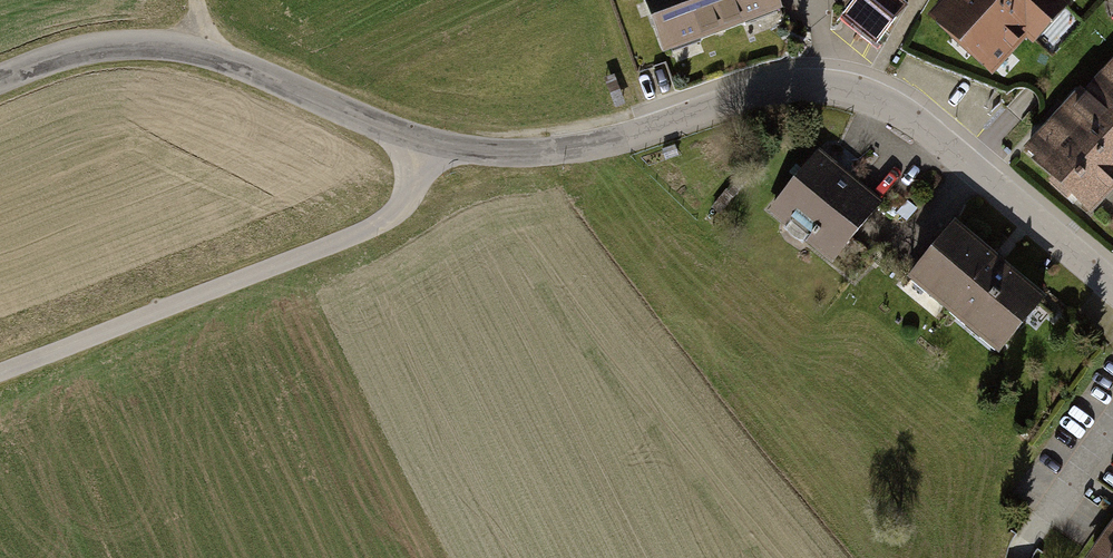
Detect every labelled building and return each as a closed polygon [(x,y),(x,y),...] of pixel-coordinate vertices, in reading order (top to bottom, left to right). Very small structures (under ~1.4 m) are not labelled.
[(674,69),(795,23),(786,0),(647,0),(674,69)] [(850,21),(888,65),(927,31),(900,0),(874,0),(850,21)] [(926,12),(993,75),(1065,0),(937,0),(926,12)] [(1039,161),(1110,224),(1112,220),(1112,77),(1039,161)] [(832,156),(781,217),(843,270),(895,209),(832,156)] [(925,280),(1012,355),(1055,305),(968,230),(925,280)] [(1100,544),(1110,551),(1105,557),(1112,557),(1112,526),(1100,544)]
